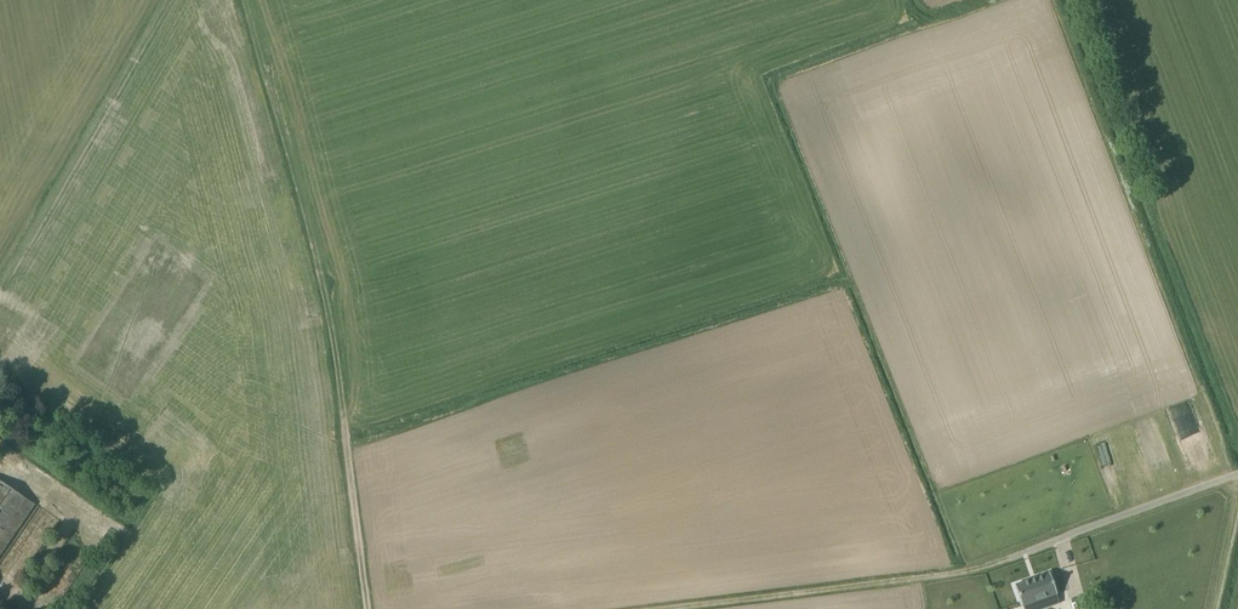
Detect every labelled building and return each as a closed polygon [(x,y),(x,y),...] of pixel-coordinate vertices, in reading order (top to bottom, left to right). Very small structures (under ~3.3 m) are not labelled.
[(35,504),(0,480),(0,557),(35,504)] [(1050,573),(1015,585),(1022,606),(1057,594),(1050,573)]
